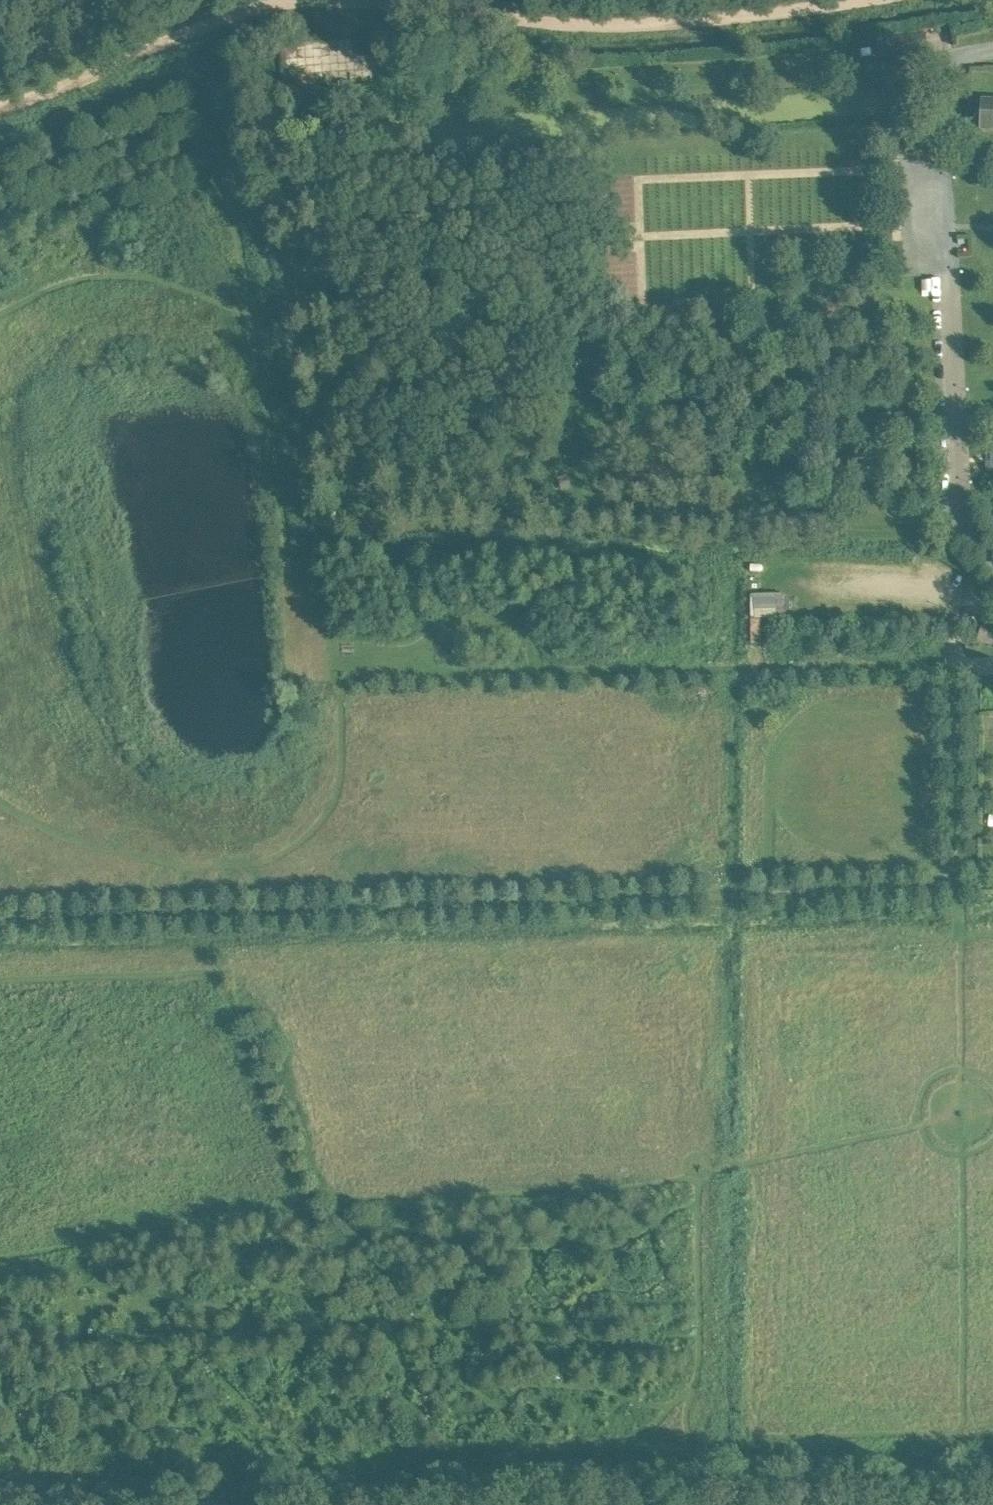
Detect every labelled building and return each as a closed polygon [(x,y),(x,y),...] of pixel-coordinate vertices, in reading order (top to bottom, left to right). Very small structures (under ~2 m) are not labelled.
[(992,130),(992,99),(982,99),(981,129),(992,130)] [(777,589),(751,590),(752,606),(777,605),(777,589)] [(984,624),(979,639),(992,643),(992,627),(984,624)]
